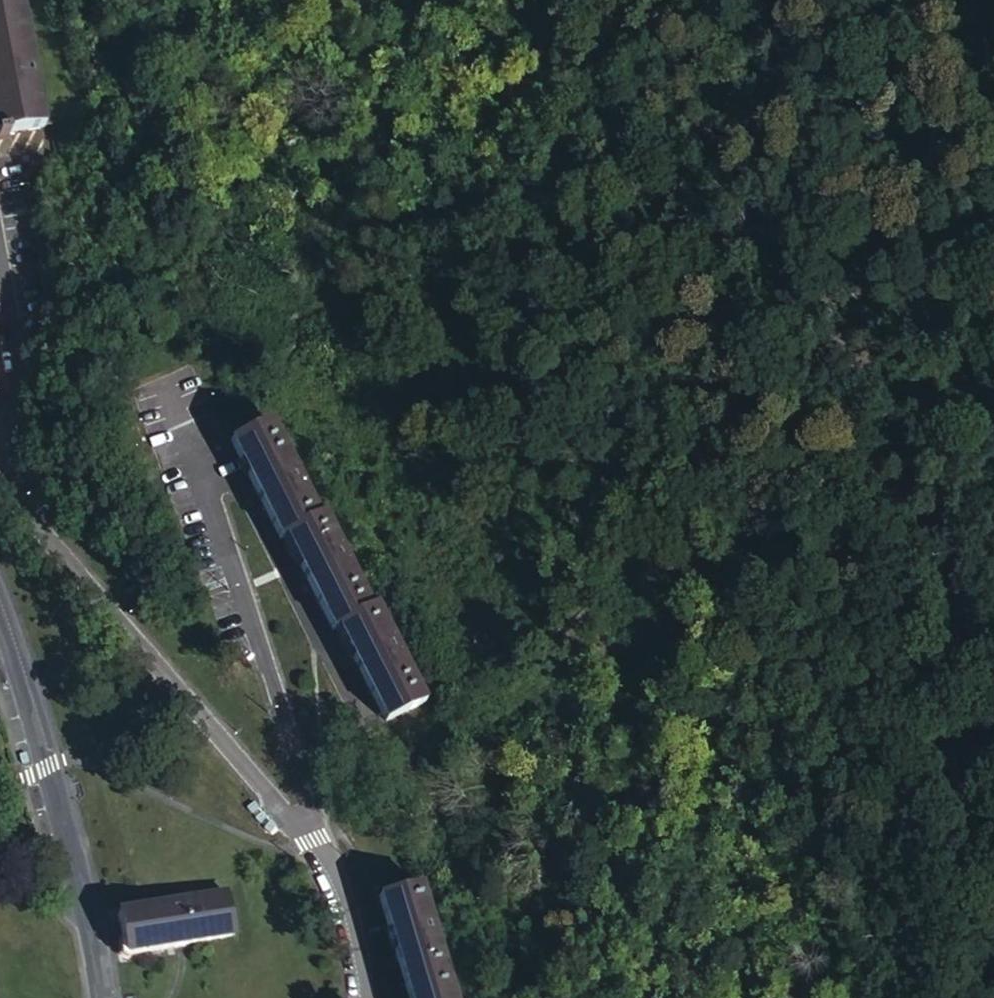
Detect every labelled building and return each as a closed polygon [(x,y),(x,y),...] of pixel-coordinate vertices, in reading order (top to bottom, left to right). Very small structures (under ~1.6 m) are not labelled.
[(41,121),(20,0),(0,0),(0,128),(41,121)] [(340,625),(389,718),(427,698),(379,604),(375,606),(326,513),(322,516),(272,420),(234,439),(283,535),(287,533),(335,626),(340,625)] [(380,894),(412,997),(457,997),(421,882),(380,894)] [(227,889),(120,910),(128,950),(235,929),(227,889)]
